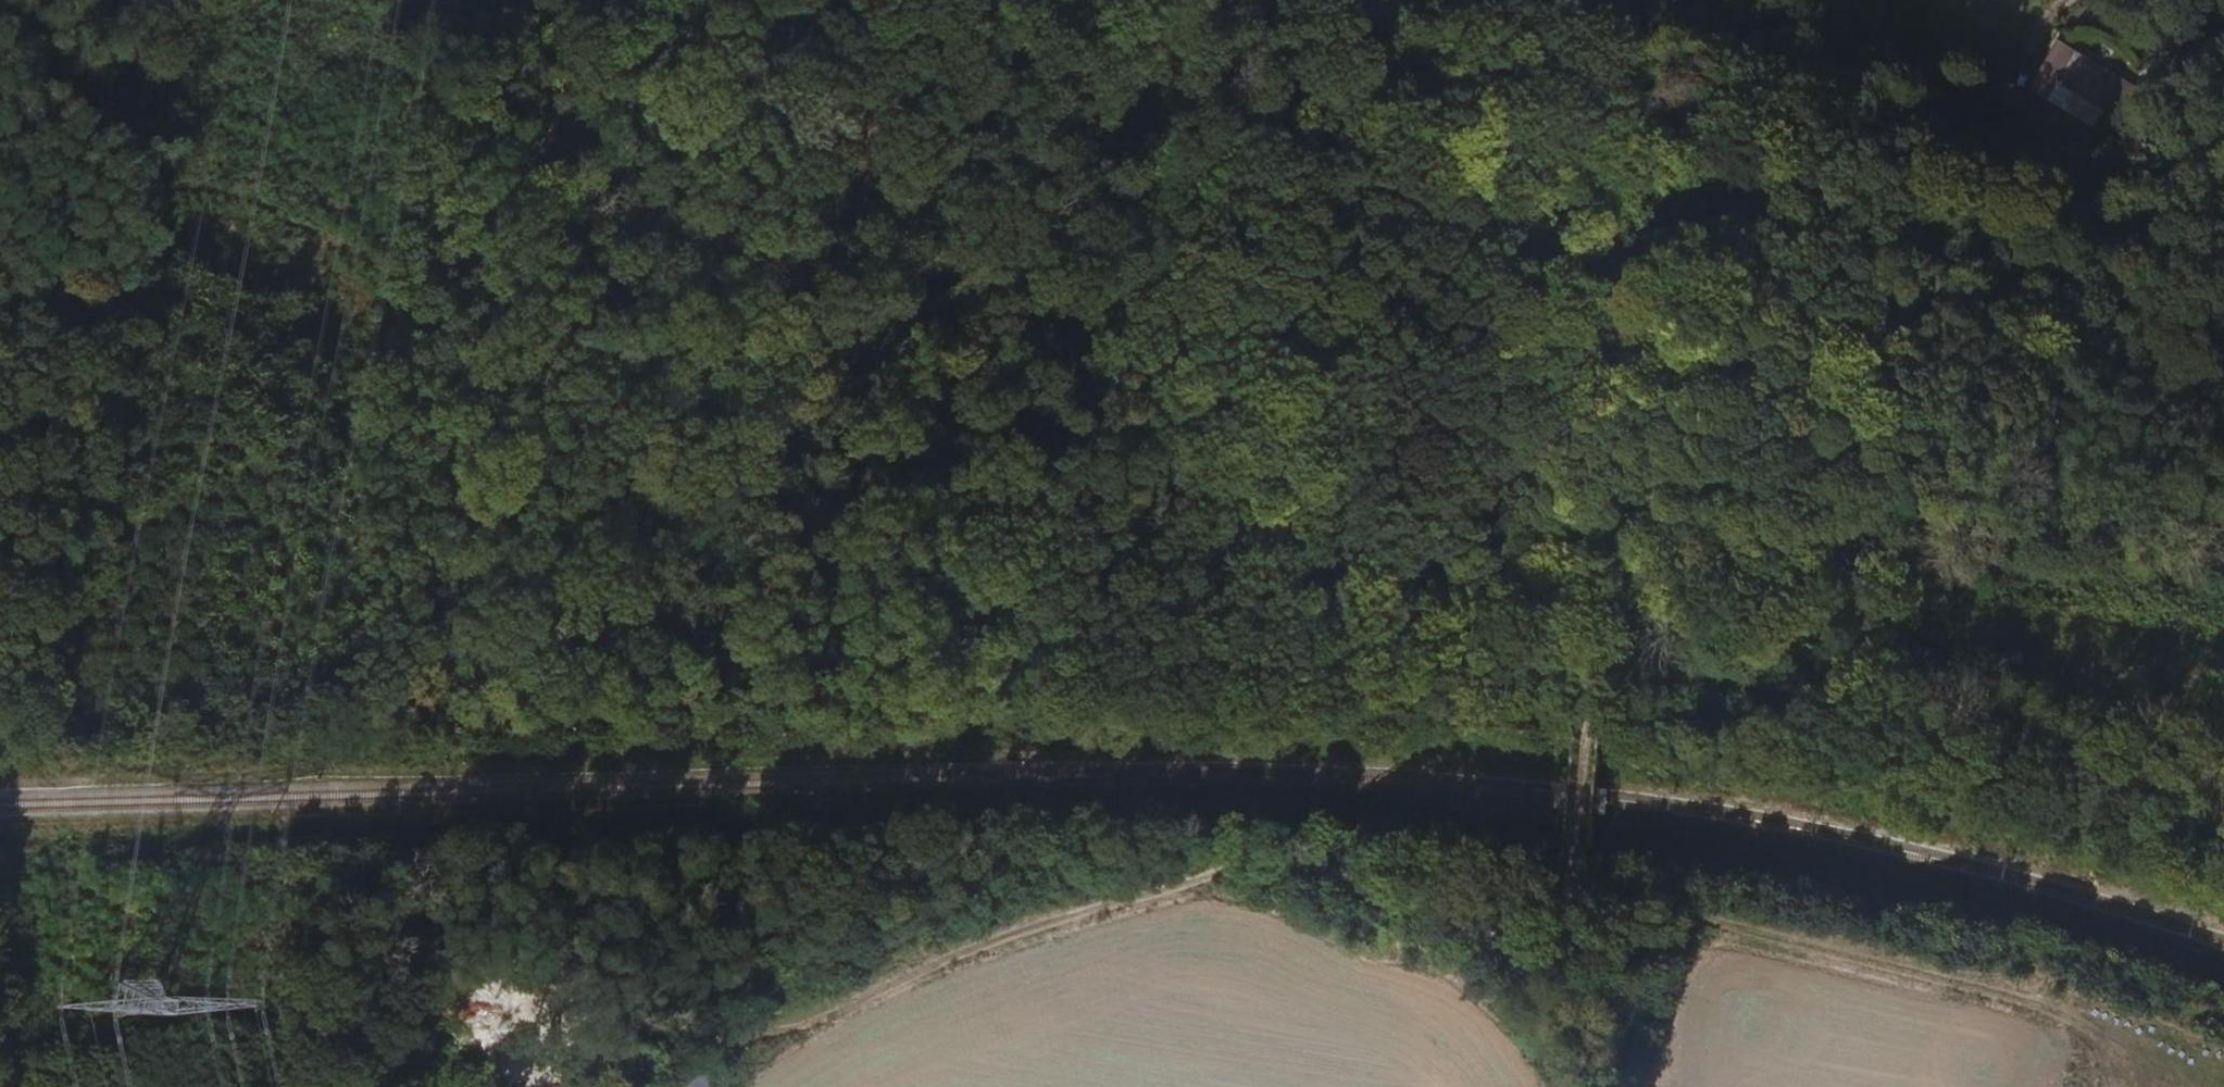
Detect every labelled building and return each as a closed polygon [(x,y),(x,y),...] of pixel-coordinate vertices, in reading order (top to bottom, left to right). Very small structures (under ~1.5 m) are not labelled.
[(2031,89),(2046,99),(2068,46),(2060,41),(2031,89)] [(2068,46),(2046,99),(2094,128),(2124,79),(2068,46)]
